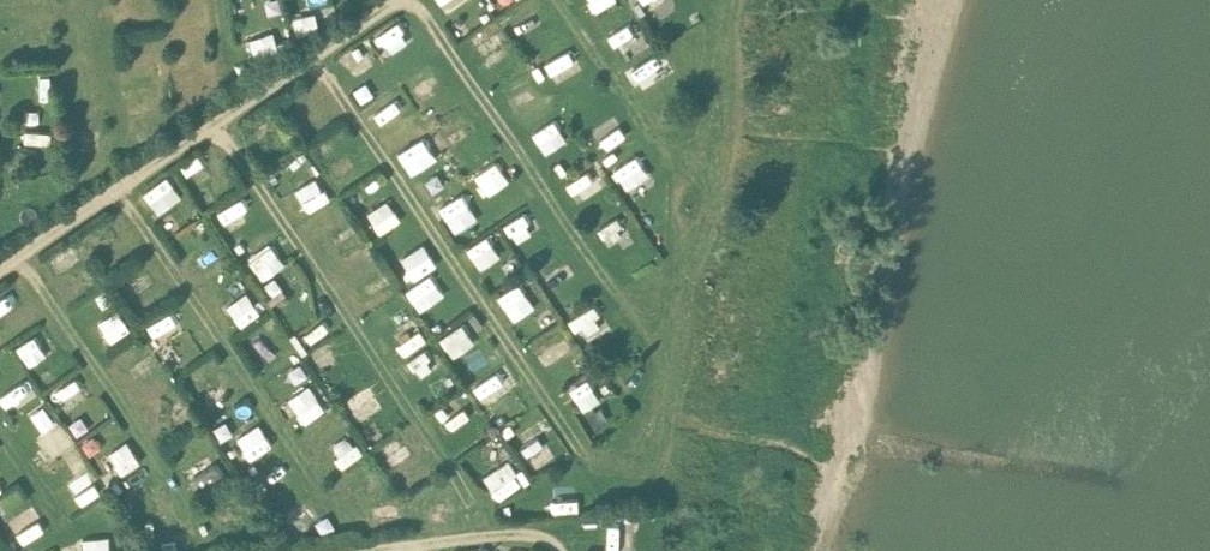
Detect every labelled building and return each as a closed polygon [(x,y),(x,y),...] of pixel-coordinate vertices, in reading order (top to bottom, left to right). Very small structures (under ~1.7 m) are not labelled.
[(462,0),(441,0),(448,10),(462,0)] [(663,0),(643,0),(650,9),(663,0)] [(396,21),(375,30),(380,43),(402,34),(396,21)] [(274,30),(250,37),(256,61),(281,54),(274,30)] [(545,59),(551,72),(574,61),(568,48),(545,59)] [(285,103),(293,114),(315,96),(306,85),(285,103)] [(545,152),(568,137),(554,116),(531,131),(545,152)] [(403,150),(415,166),(436,150),(423,134),(403,150)] [(475,174),(489,192),(509,176),(495,158),(475,174)] [(167,173),(143,191),(159,212),(183,194),(167,173)] [(294,189),(309,210),(329,196),(315,175),(294,189)] [(448,215),(467,201),(461,193),(442,207),(448,215)] [(222,221),(247,205),(241,195),(215,211),(222,221)] [(379,231),(400,218),(388,197),(366,210),(379,231)] [(509,230),(530,221),(526,211),(505,220),(509,230)] [(467,246),(480,265),(501,252),(487,232),(467,246)] [(401,255),(413,276),(436,263),(424,241),(401,255)] [(66,242),(43,257),(57,277),(80,262),(66,242)] [(263,278),(285,262),(270,242),(249,258),(263,278)] [(405,288),(420,309),(445,291),(430,271),(405,288)] [(519,279),(497,292),(512,317),(534,305),(519,279)] [(227,301),(237,323),(260,311),(250,290),(227,301)] [(455,353),(483,337),(469,311),(440,326),(455,353)] [(392,328),(407,351),(426,338),(411,315),(392,328)] [(304,328),(294,332),(303,353),(335,339),(331,328),(308,338),(304,328)] [(316,363),(339,351),(333,341),(311,353),(316,363)] [(407,359),(422,378),(440,364),(425,345),(407,359)] [(64,413),(90,397),(77,374),(50,391),(64,413)] [(476,393),(496,386),(492,375),(472,382),(476,393)] [(369,382),(346,401),(354,411),(377,392),(369,382)] [(301,418),(324,410),(318,394),(295,402),(301,418)] [(446,423),(469,417),(463,397),(441,404),(446,423)] [(260,422),(237,434),(249,455),(272,443),(260,422)] [(328,444),(342,466),(364,451),(350,430),(328,444)] [(393,437),(375,446),(385,466),(403,457),(393,437)] [(102,455),(117,477),(142,461),(128,439),(102,455)] [(508,457),(481,474),(497,497),(523,480),(508,457)] [(294,532),(318,516),(304,496),(281,513),(294,532)] [(18,532),(23,541),(43,529),(38,520),(18,532)]
